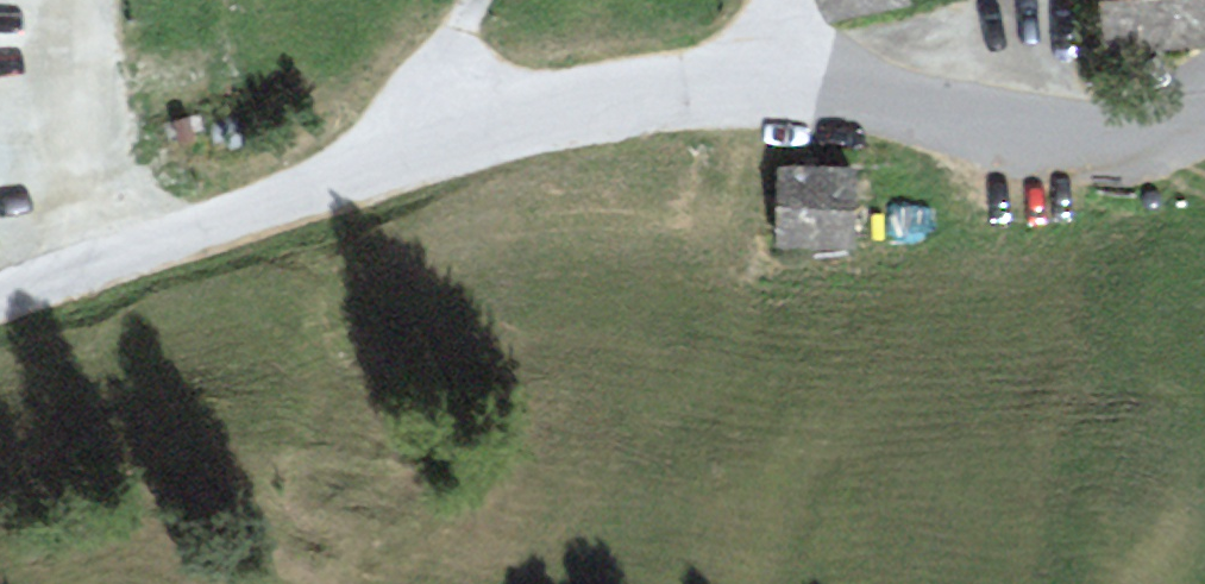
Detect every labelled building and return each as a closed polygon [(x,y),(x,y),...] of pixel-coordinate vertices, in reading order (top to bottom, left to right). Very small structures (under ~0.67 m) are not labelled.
[(835,15),(901,0),(832,0),(835,15)] [(1121,47),(1147,42),(1204,34),(1204,0),(1113,0),(1121,47)] [(849,171),(785,170),(785,235),(843,237),(849,171)]
